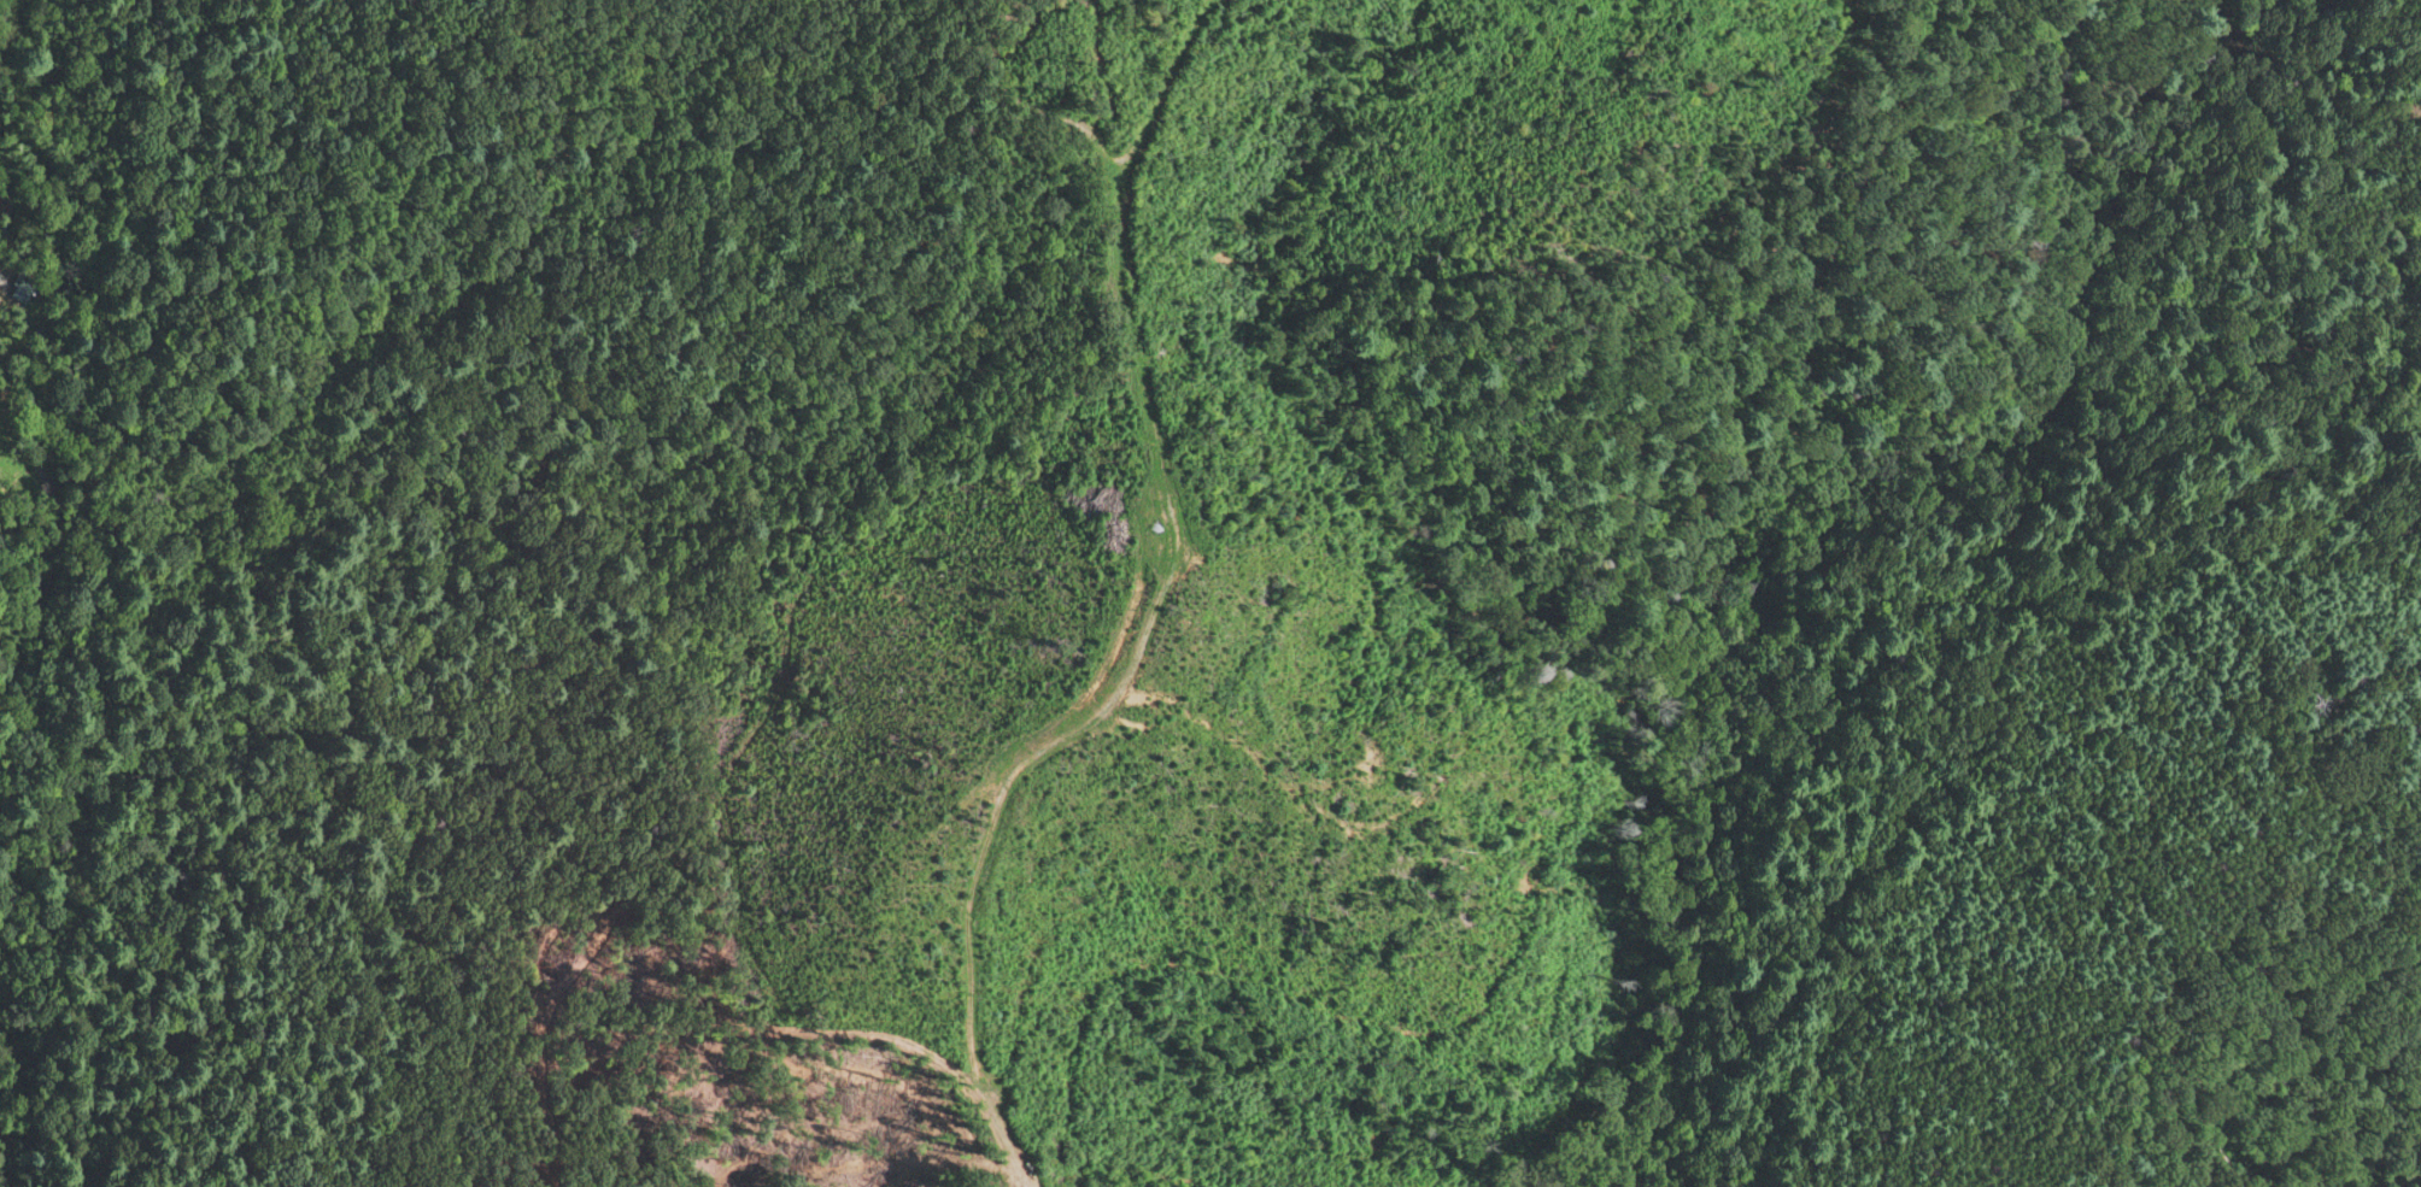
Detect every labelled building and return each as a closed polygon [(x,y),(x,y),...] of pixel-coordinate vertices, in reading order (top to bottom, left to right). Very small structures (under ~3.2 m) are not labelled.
[(43,287),(28,274),(11,294),(26,307),(43,287)]
